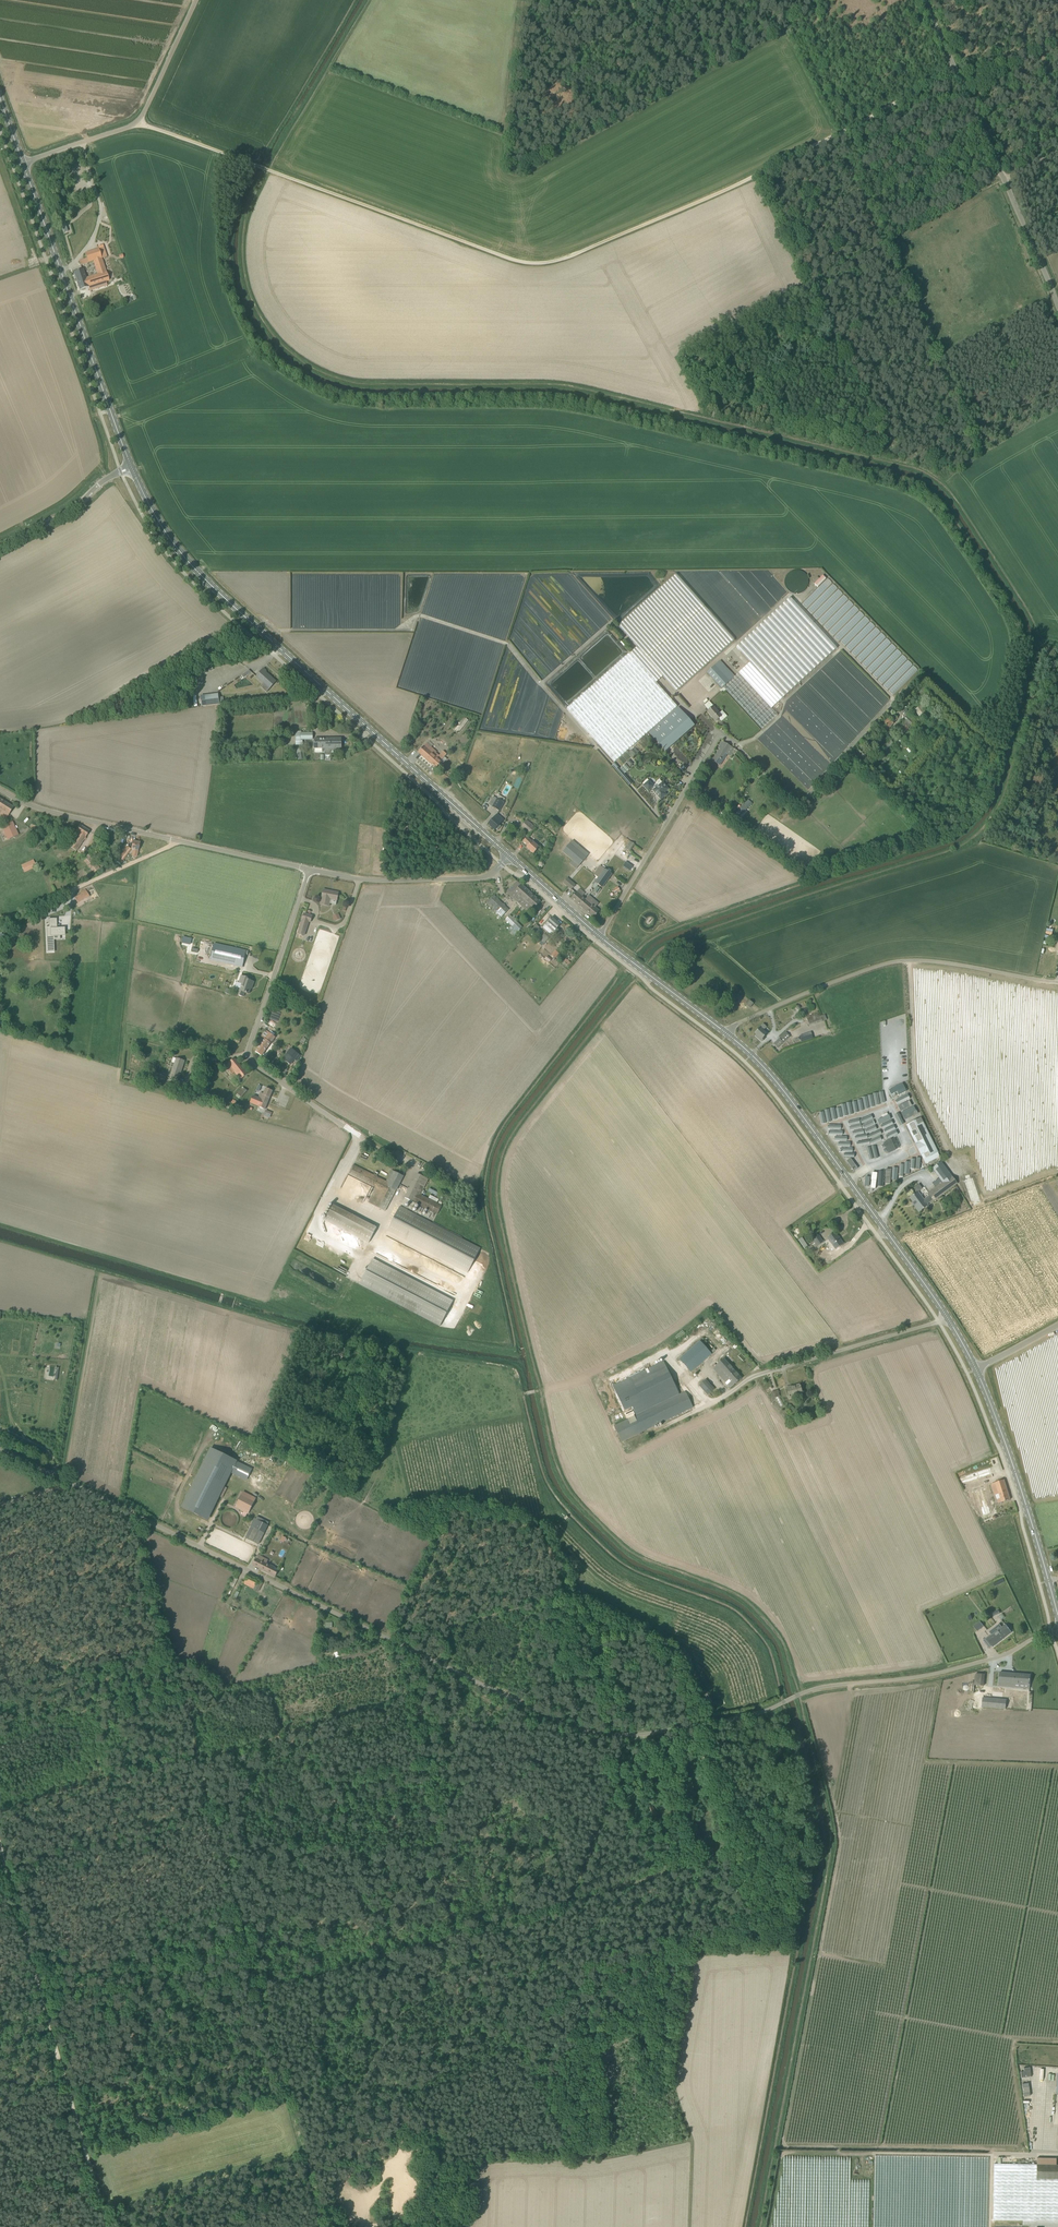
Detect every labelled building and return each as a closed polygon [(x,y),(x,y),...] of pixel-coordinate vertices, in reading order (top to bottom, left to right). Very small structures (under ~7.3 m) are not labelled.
[(110,282),(102,258),(107,256),(104,247),(99,249),(85,253),(88,263),(93,261),(98,275),(85,279),(82,270),(74,273),(80,290),(89,287),(90,292),(105,287),(104,284),(110,282)] [(677,574),(619,625),(638,647),(663,676),(677,691),(734,640),(677,574)] [(822,575),(819,578),(814,583),(817,587),(826,578),(822,575)] [(723,694),(724,692),(726,691),(762,729),(777,715),(772,709),(837,648),(790,597),(736,647),(750,662),(739,673),(735,677),(722,689),(720,691),(723,694)] [(678,707),(656,682),(630,653),(567,708),(615,762),(678,707)] [(707,673),(722,689),(735,677),(720,661),(707,673)] [(264,683),(270,688),(276,682),(265,672),(266,671),(264,668),(256,677),(263,683),(264,683)] [(205,706),(219,705),(218,694),(204,695),(205,706)] [(719,713),(713,706),(709,710),(707,712),(716,721),(719,718),(722,721),(727,716),(722,711),(719,713)] [(649,733),(665,751),(694,726),(678,707),(649,733)] [(898,719),(893,714),(889,718),(888,717),(880,726),(886,731),(898,719)] [(903,735),(908,728),(913,722),(906,716),(895,729),(903,735)] [(459,724),(455,729),(458,732),(469,721),(466,718),(460,725),(459,724)] [(296,745),(303,745),(303,740),(312,740),(312,733),(296,734),(296,745)] [(325,753),(331,753),(331,750),(337,750),(337,748),(341,748),(341,738),(325,739),(325,753)] [(325,753),(325,739),(315,739),(315,752),(322,752),(325,752),(325,753)] [(736,750),(734,749),(722,741),(718,748),(722,751),(720,754),(718,753),(712,761),(720,765),(727,754),(730,756),(731,757),(736,750)] [(437,769),(442,762),(435,756),(437,753),(426,743),(418,752),(437,769)] [(298,760),(305,759),(303,748),(296,749),(298,760)] [(865,762),(869,758),(862,750),(858,753),(865,762)] [(649,780),(644,785),(643,785),(648,792),(652,788),(653,790),(652,790),(660,800),(667,794),(665,793),(669,789),(663,781),(662,782),(659,779),(656,782),(658,785),(655,788),(649,780)] [(504,802),(502,801),(499,799),(497,798),(492,807),(499,811),(504,802)] [(13,808),(0,799),(0,814),(2,811),(9,815),(13,808)] [(744,812),(752,804),(748,800),(744,804),(740,808),(744,812)] [(501,827),(499,825),(503,820),(497,814),(488,824),(495,830),(496,829),(498,830),(501,827)] [(529,836),(536,828),(527,820),(520,828),(529,836)] [(13,822),(4,826),(10,839),(19,835),(13,822)] [(76,851),(90,831),(80,825),(67,844),(76,851)] [(533,854),(539,847),(528,837),(523,842),(528,846),(527,848),(533,854)] [(629,840),(625,848),(630,850),(634,842),(629,840)] [(133,841),(131,849),(134,850),(132,856),(137,857),(138,851),(140,843),(133,841)] [(586,857),(570,843),(563,852),(579,866),(586,857)] [(126,846),(116,859),(120,863),(131,849),(126,846)] [(94,873),(100,868),(88,855),(83,859),(94,873)] [(25,872),(37,867),(33,859),(21,865),(25,872)] [(629,871),(632,867),(625,862),(622,867),(629,871)] [(594,874),(598,877),(599,878),(605,869),(600,866),(594,874)] [(602,887),(612,874),(605,869),(599,878),(598,877),(594,882),(602,887)] [(576,885),(567,878),(563,883),(571,890),(576,885)] [(522,907),(523,905),(532,895),(517,881),(507,893),(522,907)] [(612,890),(616,894),(621,890),(618,886),(612,890)] [(586,899),(582,896),(585,893),(580,889),(571,898),(580,906),(588,896),(586,899)] [(331,900),(337,901),(338,893),(323,890),(321,902),(320,905),(329,906),(330,904),(331,900)] [(78,903),(89,897),(86,891),(82,894),(75,898),(78,903)] [(501,916),(508,909),(494,895),(488,901),(494,907),(492,909),(501,916)] [(528,904),(534,909),(540,902),(532,895),(523,905),(525,907),(528,904)] [(594,918),(599,911),(595,907),(598,904),(588,896),(580,906),(594,918)] [(64,916),(66,905),(60,904),(57,914),(64,916)] [(311,923),(313,916),(304,914),(302,920),(298,934),(305,936),(309,922),(311,923)] [(518,931),(521,928),(522,928),(510,915),(506,919),(512,926),(508,930),(514,935),(518,931)] [(557,934),(560,931),(557,929),(560,925),(552,917),(545,924),(557,934)] [(45,929),(41,929),(42,934),(43,953),(54,952),(53,938),(61,938),(61,935),(65,934),(65,928),(55,928),(55,918),(44,919),(45,929)] [(545,934),(540,939),(538,941),(540,943),(542,941),(545,943),(549,938),(545,934)] [(242,967),(246,951),(214,944),(211,960),(242,967)] [(253,986),(254,982),(247,979),(247,978),(241,976),(238,983),(242,984),(240,989),(239,988),(237,994),(244,997),(245,993),(249,994),(252,985),(253,986)] [(820,1016),(818,1013),(806,1017),(810,1027),(823,1022),(823,1021),(827,1020),(825,1015),(820,1016)] [(762,1041),(765,1038),(764,1037),(767,1034),(763,1031),(766,1027),(763,1024),(755,1033),(758,1035),(757,1037),(762,1041)] [(261,1056),(275,1037),(266,1031),(258,1042),(261,1044),(256,1052),(261,1056)] [(778,1048),(782,1045),(790,1037),(786,1032),(772,1045),(773,1047),(775,1045),(778,1048)] [(294,1059),(298,1054),(292,1049),(288,1054),(289,1055),(294,1059)] [(172,1062),(175,1063),(170,1078),(178,1081),(184,1061),(177,1058),(174,1057),(172,1062)] [(248,1074),(236,1059),(234,1059),(229,1063),(235,1072),(234,1072),(240,1080),(248,1074)] [(164,1081),(166,1076),(153,1072),(151,1077),(164,1081)] [(903,1083),(889,1090),(893,1097),(906,1090),(903,1083)] [(242,1086),(237,1094),(242,1097),(247,1089),(242,1086)] [(265,1110),(273,1091),(266,1088),(263,1094),(261,1093),(255,1105),(265,1110)] [(870,1095),(870,1106),(881,1106),(880,1094),(870,1095)] [(853,1112),(863,1112),(863,1100),(853,1100),(853,1112)] [(899,1105),(906,1119),(919,1113),(918,1110),(917,1111),(914,1105),(912,1106),(910,1100),(899,1105)] [(836,1119),(841,1119),(841,1117),(847,1117),(846,1106),(835,1106),(836,1119)] [(894,1130),(896,1129),(888,1110),(877,1114),(887,1139),(896,1136),(894,1130)] [(923,1160),(938,1152),(921,1118),(906,1125),(923,1160)] [(864,1129),(854,1136),(863,1149),(873,1141),(864,1129)] [(892,1139),(885,1142),(889,1153),(897,1150),(892,1139)] [(864,1149),(868,1157),(882,1150),(878,1142),(864,1149)] [(852,1153),(847,1155),(855,1169),(859,1166),(852,1153)] [(890,1170),(883,1170),(883,1185),(888,1185),(888,1181),(894,1181),(894,1177),(900,1177),(900,1176),(906,1176),(906,1173),(912,1173),(912,1171),(918,1171),(918,1157),(914,1157),(913,1160),(906,1160),(906,1163),(901,1163),(901,1166),(895,1166),(895,1168),(890,1168),(890,1170)] [(941,1162),(932,1169),(943,1183),(951,1176),(941,1162)] [(391,1172),(386,1181),(358,1167),(353,1165),(349,1174),(353,1176),(376,1188),(369,1203),(380,1209),(385,1211),(403,1176),(392,1170),(391,1172)] [(412,1185),(405,1198),(437,1215),(442,1206),(421,1195),(428,1179),(417,1174),(413,1181),(412,1181),(410,1184),(412,1185)] [(924,1200),(918,1192),(923,1189),(919,1184),(913,1188),(916,1193),(910,1197),(915,1204),(914,1205),(919,1211),(928,1205),(927,1204),(933,1200),(934,1202),(957,1184),(951,1176),(943,1183),(928,1194),(929,1196),(924,1200)] [(868,1181),(863,1185),(871,1194),(882,1185),(878,1181),(872,1186),(868,1181)] [(333,1204),(324,1220),(368,1243),(377,1227),(333,1204)] [(480,1248),(405,1209),(400,1206),(387,1231),(468,1273),(480,1248)] [(837,1237),(834,1233),(827,1238),(832,1245),(832,1246),(834,1250),(843,1244),(838,1236),(837,1237)] [(817,1246),(823,1242),(818,1236),(812,1240),(817,1246)] [(453,1301),(373,1259),(359,1285),(439,1328),(453,1301)] [(712,1352),(700,1339),(680,1358),(692,1371),(712,1352)] [(730,1388),(741,1378),(723,1358),(713,1368),(730,1388)] [(639,1397),(673,1381),(664,1361),(630,1377),(639,1397)] [(800,1386),(799,1384),(795,1386),(791,1388),(791,1386),(786,1388),(788,1398),(796,1395),(802,1394),(802,1393),(800,1387),(801,1387),(800,1386)] [(614,1426),(619,1437),(621,1442),(693,1407),(685,1391),(657,1405),(656,1404),(653,1405),(654,1407),(614,1426)] [(237,1461),(231,1473),(246,1480),(252,1468),(237,1461)] [(982,1468),(959,1475),(961,1482),(984,1475),(982,1468)] [(987,1478),(978,1481),(984,1499),(993,1496),(987,1478)] [(1010,1500),(1004,1480),(992,1483),(996,1495),(998,1494),(1000,1499),(998,1499),(999,1503),(1010,1500)] [(253,1502),(242,1496),(237,1505),(249,1511),(253,1502)] [(258,1544),(267,1528),(257,1523),(254,1528),(248,1539),(258,1544)] [(275,1576),(279,1569),(266,1563),(268,1560),(258,1555),(253,1565),(275,1576)] [(257,1591),(259,1587),(262,1582),(248,1575),(243,1584),(257,1591)] [(976,1632),(983,1626),(978,1620),(971,1626),(976,1632)] [(1006,1624),(1005,1624),(1004,1625),(1001,1628),(999,1625),(985,1636),(993,1647),(1012,1632),(1006,1624)] [(1031,1675),(999,1672),(998,1686),(1015,1687),(1015,1684),(1030,1685),(1031,1675)] [(984,1686),(985,1674),(976,1674),(975,1685),(984,1686)] [(1006,1700),(983,1698),(982,1707),(1006,1709),(1006,1700)] [(645,1806),(647,1810),(652,1818),(657,1815),(653,1807),(651,1803),(645,1806)] [(1056,2165),(1056,2158),(1037,2158),(1037,2164),(994,2164),(993,2220),(1057,2221),(1057,2165),(1056,2165)] [(868,2219),(869,2180),(861,2180),(861,2218),(868,2219)]
